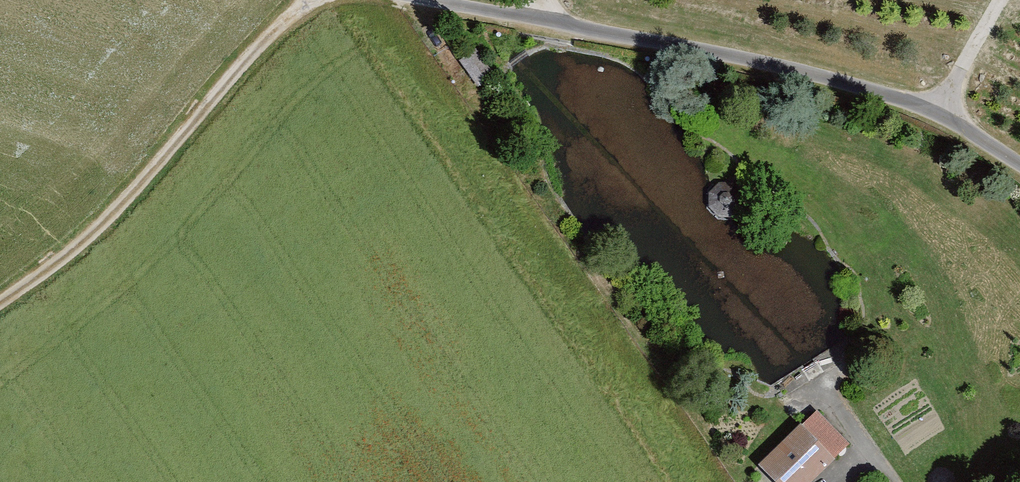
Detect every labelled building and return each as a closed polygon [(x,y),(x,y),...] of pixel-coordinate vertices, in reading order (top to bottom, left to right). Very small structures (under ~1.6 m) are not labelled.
[(468,70),(461,77),(467,89),(497,73),(476,47),(459,59),(468,70)] [(758,459),(780,481),(805,481),(835,453),(803,420),(758,459)]
